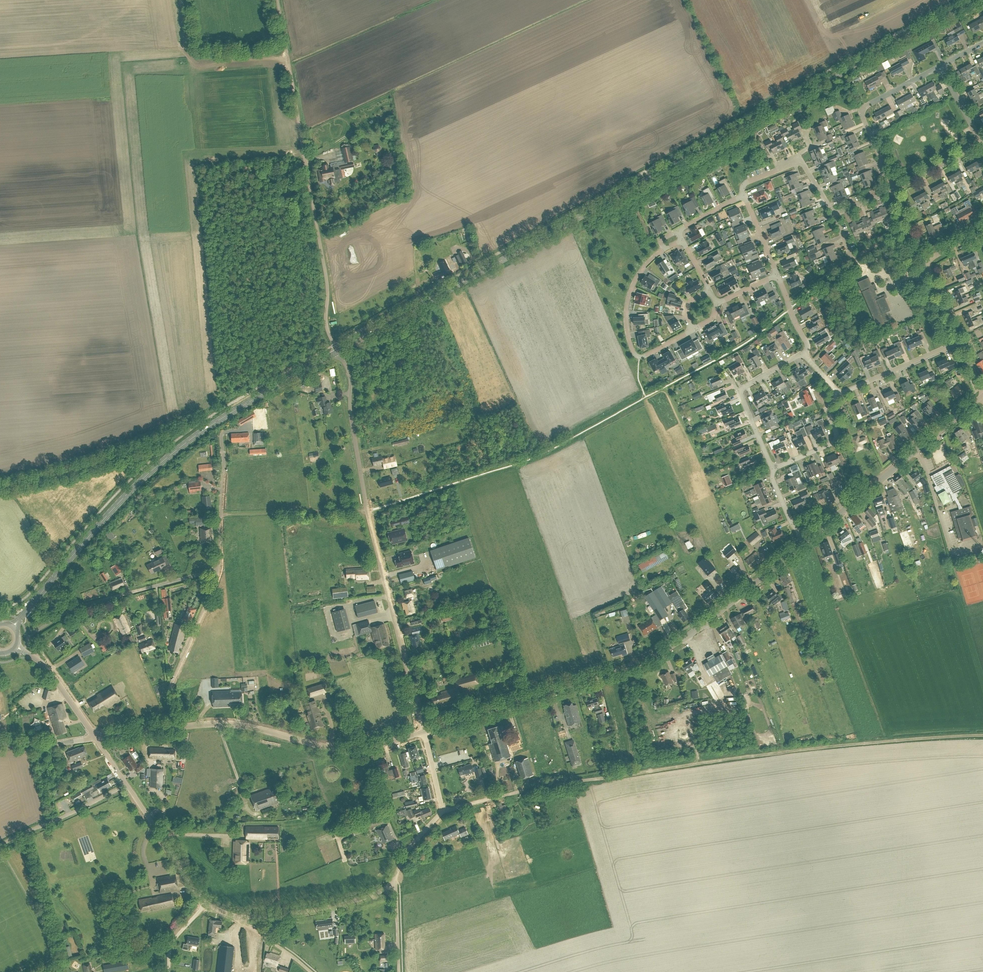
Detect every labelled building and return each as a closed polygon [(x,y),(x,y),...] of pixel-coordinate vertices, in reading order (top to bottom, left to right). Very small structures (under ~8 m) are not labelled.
[(981,19),(970,25),(974,33),(982,28),(982,16),(980,18),(981,19)] [(945,39),(949,46),(960,40),(958,37),(961,35),(958,29),(955,31),(956,33),(945,39)] [(915,55),(919,62),(925,59),(922,53),(929,50),(930,51),(936,48),(932,42),(915,51),(917,54),(915,55)] [(910,55),(907,50),(898,55),(900,59),(906,56),(907,57),(910,55)] [(905,58),(899,62),(900,63),(890,69),(893,75),(899,72),(899,73),(904,70),(902,67),(908,64),(905,58)] [(971,64),(965,67),(969,74),(968,75),(970,78),(973,77),(970,73),(974,71),(977,76),(980,74),(976,66),(973,67),(971,64)] [(962,74),(958,76),(961,82),(962,83),(967,80),(965,76),(968,75),(969,74),(965,67),(960,70),(962,74)] [(877,76),(865,82),(869,89),(881,83),(879,81),(883,79),(880,73),(876,75),(877,76)] [(933,82),(926,86),(933,99),(937,97),(934,91),(937,89),(933,82)] [(926,86),(918,90),(922,97),(927,95),(930,101),(933,99),(926,86)] [(978,95),(982,93),(981,91),(977,93),(975,89),(968,93),(971,99),(978,95)] [(911,94),(904,98),(908,105),(915,101),(911,94)] [(971,99),(974,104),(978,102),(980,106),(982,104),(982,97),(980,99),(978,95),(971,99)] [(904,98),(896,102),(900,109),(908,105),(904,98)] [(832,105),(825,109),(827,115),(835,112),(832,105)] [(889,121),(890,124),(894,122),(893,119),(896,117),(897,120),(901,118),(899,113),(895,115),(891,107),(883,111),(887,119),(889,121)] [(840,120),(842,124),(852,120),(849,114),(842,117),(839,110),(832,113),(834,118),(836,117),(838,121),(840,120)] [(880,123),(887,119),(883,111),(875,116),(877,118),(874,119),(877,124),(879,122),(880,123)] [(842,130),(843,134),(847,133),(845,130),(854,126),(852,120),(842,124),(844,129),(842,130)] [(815,129),(817,135),(826,131),(824,127),(828,126),(825,121),(820,123),(821,126),(815,129)] [(883,127),(885,131),(892,127),(890,124),(889,121),(883,124),(885,126),(883,127)] [(776,123),(769,127),(772,133),(779,130),(776,123)] [(791,131),(796,139),(802,137),(799,131),(801,129),(798,123),(793,125),(794,129),(791,131)] [(787,136),(790,142),(796,139),(791,131),(788,132),(787,128),(781,131),(784,138),(787,136)] [(817,135),(820,141),(827,139),(828,141),(833,139),(831,134),(827,136),(826,131),(817,135)] [(845,140),(847,144),(857,140),(854,134),(850,136),(849,133),(841,136),(843,141),(845,140)] [(775,142),(779,151),(784,149),(781,143),(784,141),(781,135),(775,137),(777,141),(775,142)] [(771,148),(774,154),(779,151),(775,142),(772,143),(770,140),(765,143),(768,149),(771,148)] [(847,149),(849,154),(857,150),(855,147),(860,146),(857,140),(847,144),(849,148),(847,149)] [(374,146),(372,150),(376,154),(380,153),(381,148),(378,145),(374,146)] [(810,152),(813,159),(825,153),(822,155),(820,150),(823,149),(822,147),(819,148),(810,152)] [(342,149),(345,162),(352,161),(349,148),(342,149)] [(855,157),(857,162),(866,158),(864,152),(855,156),(854,153),(850,154),(852,158),(855,157)] [(813,159),(816,166),(825,162),(823,157),(826,156),(825,153),(813,159)] [(856,167),(858,172),(866,168),(865,165),(869,163),(866,158),(857,162),(859,166),(856,167)] [(820,170),(823,176),(832,172),(830,168),(835,166),(833,161),(827,164),(824,165),(825,168),(820,170)] [(972,164),(975,170),(982,166),(979,161),(972,164)] [(329,184),(330,186),(334,186),(335,182),(343,180),(342,178),(345,178),(342,163),(336,164),(331,165),(331,167),(328,168),(328,166),(327,163),(323,164),(323,166),(323,168),(318,170),(319,176),(318,176),(319,181),(321,181),(321,182),(327,181),(327,180),(328,179),(329,184)] [(966,168),(969,173),(975,170),(972,164),(966,168)] [(860,175),(863,181),(872,177),(870,174),(873,173),(871,170),(860,175)] [(955,174),(958,179),(964,176),(961,171),(955,174)] [(798,172),(787,177),(789,184),(798,180),(797,177),(799,175),(798,172)] [(831,180),(832,183),(838,180),(836,175),(834,176),(832,172),(823,176),(826,183),(831,180)] [(948,177),(951,183),(958,179),(955,174),(948,177)] [(863,181),(866,187),(877,182),(876,180),(873,181),(872,177),(863,181)] [(719,182),(722,187),(718,189),(723,196),(732,191),(725,178),(719,182)] [(834,193),(845,189),(842,183),(843,182),(842,179),(835,182),(836,185),(830,188),(831,191),(833,190),(834,193)] [(798,180),(789,184),(792,190),(795,189),(796,192),(803,189),(802,186),(804,185),(802,183),(800,184),(798,180)] [(768,190),(770,188),(771,190),(774,189),(771,181),(765,183),(768,190)] [(944,182),(938,186),(941,191),(942,193),(945,198),(948,197),(945,192),(946,191),(945,189),(947,187),(944,182)] [(941,191),(938,186),(932,189),(935,194),(941,191)] [(702,191),(705,196),(702,198),(706,205),(716,200),(709,187),(702,191)] [(753,194),(754,198),(756,197),(758,203),(768,199),(764,189),(753,194)] [(803,189),(796,192),(797,195),(800,201),(809,198),(807,194),(810,193),(809,190),(804,192),(803,189)] [(842,198),(843,201),(850,198),(849,195),(847,195),(845,189),(834,193),(836,197),(834,197),(836,200),(842,198)] [(920,195),(923,201),(929,197),(926,192),(920,195)] [(914,199),(917,204),(923,201),(920,195),(914,199)] [(698,206),(694,198),(689,201),(690,202),(684,206),(687,211),(686,211),(688,215),(691,214),(695,212),(693,208),(698,206)] [(809,198),(800,201),(802,208),(814,203),(813,200),(810,201),(809,198)] [(962,209),(968,219),(974,216),(969,207),(972,206),(969,200),(964,203),(966,207),(962,209)] [(774,211),(779,208),(776,201),(770,203),(771,205),(759,210),(761,215),(762,218),(763,219),(766,218),(765,216),(767,215),(770,216),(775,213),(774,211)] [(880,209),(877,211),(881,221),(887,218),(888,220),(891,218),(888,211),(885,212),(882,206),(879,208),(880,209)] [(675,223),(679,221),(677,217),(682,215),(678,207),(673,210),(674,211),(668,214),(671,220),(670,220),(672,224),(673,224),(675,223)] [(730,215),(731,217),(740,214),(740,213),(741,212),(740,209),(738,209),(738,208),(737,208),(738,208),(733,210),(731,207),(726,210),(728,215),(730,215)] [(957,214),(961,223),(968,219),(962,209),(959,211),(956,207),(951,210),(954,216),(957,214)] [(802,214),(805,221),(813,217),(812,214),(815,212),(814,210),(802,214)] [(872,218),(869,219),(870,222),(872,226),(873,229),(876,228),(875,224),(881,221),(877,211),(873,212),(873,211),(869,212),(872,218)] [(730,221),(733,227),(738,224),(737,221),(742,219),(742,220),(743,220),(742,218),(743,217),(742,214),(741,215),(740,214),(731,217),(732,220),(730,221)] [(651,220),(649,225),(654,228),(654,229),(653,229),(656,233),(657,233),(659,231),(659,232),(663,230),(661,226),(666,224),(661,216),(657,218),(657,220),(654,222),(651,220)] [(805,221),(807,227),(819,223),(818,220),(815,221),(813,217),(805,221)] [(863,220),(859,221),(863,231),(870,229),(870,230),(873,229),(872,226),(870,222),(868,223),(865,217),(862,218),(863,220)] [(854,226),(851,228),(855,237),(858,235),(857,234),(863,231),(859,221),(856,223),(855,221),(852,222),(854,226)] [(769,231),(772,238),(782,234),(779,227),(782,226),(781,222),(775,224),(777,228),(769,231)] [(926,226),(929,232),(942,227),(941,224),(933,227),(932,223),(926,226)] [(737,231),(738,234),(747,230),(747,229),(748,229),(747,226),(745,226),(745,224),(744,224),(745,225),(740,227),(738,224),(733,227),(735,232),(737,231)] [(689,235),(692,242),(702,237),(699,230),(699,231),(696,226),(690,229),(692,232),(693,234),(689,235)] [(812,232),(815,238),(824,235),(822,231),(825,230),(824,227),(812,232)] [(929,232),(932,239),(937,237),(936,233),(943,230),(942,227),(929,232)] [(736,238),(738,244),(745,241),(744,238),(749,236),(749,237),(750,237),(749,235),(750,234),(749,231),(748,231),(747,230),(738,234),(739,237),(736,238)] [(815,238),(818,245),(829,240),(828,237),(825,238),(824,235),(815,238)] [(776,247),(779,254),(790,250),(787,244),(794,241),(792,236),(785,239),(787,242),(776,247)] [(701,244),(702,247),(697,250),(700,255),(705,252),(706,253),(708,251),(712,249),(709,243),(708,244),(707,241),(701,244)] [(744,254),(755,249),(751,241),(744,244),(745,247),(743,248),(742,248),(744,254)] [(823,249),(826,256),(834,252),(833,248),(836,247),(834,244),(823,249)] [(750,258),(751,261),(758,258),(755,249),(744,254),(746,259),(748,258),(748,259),(750,258)] [(467,262),(462,251),(457,253),(463,264),(467,262)] [(678,252),(677,252),(670,256),(674,262),(677,260),(677,261),(679,262),(679,263),(681,263),(682,263),(683,262),(685,265),(690,262),(683,251),(680,253),(679,252),(678,252)] [(704,263),(705,264),(705,265),(705,267),(706,267),(707,269),(717,264),(716,262),(720,260),(718,257),(720,256),(718,251),(712,255),(713,257),(704,263)] [(826,256),(828,262),(840,257),(839,254),(836,256),(834,252),(826,256)] [(783,265),(782,266),(784,267),(785,270),(797,265),(794,257),(797,256),(796,253),(788,256),(790,259),(782,262),(783,265)] [(968,256),(973,268),(976,267),(974,262),(978,261),(976,258),(977,258),(974,253),(968,256)] [(967,263),(970,270),(973,268),(968,256),(961,259),(964,264),(967,263)] [(752,272),(763,268),(759,259),(752,262),(753,265),(751,266),(750,267),(752,272)] [(443,275),(444,277),(451,274),(447,264),(445,260),(438,263),(440,267),(442,270),(434,274),(436,279),(443,275)] [(667,272),(669,275),(675,271),(671,265),(668,267),(664,261),(664,262),(663,261),(660,263),(658,265),(663,274),(667,272)] [(721,265),(716,268),(717,271),(710,274),(714,281),(723,276),(720,269),(722,268),(721,265)] [(945,271),(948,278),(954,276),(951,271),(956,268),(955,265),(950,268),(945,271)] [(758,276),(759,279),(766,276),(763,268),(752,272),(754,277),(755,277),(758,276)] [(789,274),(791,280),(788,281),(791,288),(802,284),(799,277),(797,277),(795,272),(789,274)] [(645,288),(646,288),(647,287),(651,289),(654,285),(657,287),(661,281),(654,277),(652,280),(645,276),(641,283),(644,285),(643,286),(643,287),(645,288)] [(721,294),(721,295),(731,289),(730,287),(738,283),(734,276),(724,281),(725,283),(718,288),(718,289),(718,290),(720,293),(721,294)] [(858,282),(877,327),(885,324),(884,322),(890,320),(887,313),(891,311),(889,307),(888,307),(885,299),(887,297),(886,293),(878,297),(875,291),(878,290),(875,284),(872,285),(869,278),(858,282)] [(688,283),(689,285),(686,286),(690,294),(702,288),(698,280),(694,282),(693,280),(688,283)] [(672,287),(677,291),(680,286),(676,282),(672,287)] [(954,292),(957,298),(962,296),(960,293),(964,291),(963,288),(958,290),(959,290),(954,292)] [(765,289),(761,292),(765,300),(770,297),(771,300),(774,299),(777,297),(774,292),(771,294),(768,295),(765,289)] [(756,302),(759,307),(762,305),(760,302),(765,300),(761,292),(756,295),(759,300),(756,302)] [(635,299),(636,300),(635,303),(640,304),(641,305),(643,306),(644,305),(646,306),(648,298),(648,296),(646,295),(638,293),(637,297),(636,296),(635,299)] [(671,305),(681,308),(683,302),(676,300),(677,296),(670,294),(668,300),(672,302),(671,305)] [(957,298),(959,304),(964,303),(969,301),(967,298),(963,300),(962,296),(957,298)] [(803,310),(800,312),(804,319),(814,313),(809,306),(810,305),(809,302),(802,305),(803,308),(803,310)] [(735,306),(739,315),(741,318),(744,317),(750,314),(747,308),(744,310),(741,304),(735,306)] [(727,316),(731,324),(734,323),(733,320),(734,319),(734,318),(739,315),(735,306),(729,309),(731,313),(731,314),(727,316)] [(964,315),(966,321),(971,319),(970,316),(974,314),(973,311),(968,313),(964,315)] [(634,322),(634,325),(645,324),(645,320),(648,320),(648,314),(641,314),(642,318),(634,318),(634,319),(633,319),(633,322),(634,322)] [(671,325),(674,331),(682,327),(679,321),(677,322),(675,319),(674,319),(674,316),(665,316),(668,321),(669,321),(672,325),(671,325)] [(751,320),(754,326),(759,324),(756,317),(751,320)] [(808,326),(812,333),(820,328),(817,323),(821,321),(818,317),(812,320),(814,323),(808,326)] [(966,321),(969,327),(973,326),(973,327),(980,324),(978,319),(972,322),(971,319),(966,321)] [(712,327),(717,336),(721,334),(722,337),(728,334),(725,328),(722,330),(719,324),(717,325),(716,325),(712,327)] [(705,338),(709,345),(713,344),(712,342),(714,341),(713,338),(717,336),(712,327),(707,329),(708,330),(706,331),(709,337),(705,338)] [(644,335),(638,336),(640,344),(639,344),(640,348),(641,348),(649,347),(647,337),(650,337),(650,334),(651,334),(650,330),(643,331),(644,335)] [(822,336),(814,340),(818,346),(827,341),(830,339),(829,337),(825,330),(820,333),(822,336)] [(913,339),(917,346),(923,344),(921,340),(924,339),(920,330),(917,331),(919,336),(913,339)] [(778,339),(784,350),(791,345),(791,344),(792,343),(793,342),(791,340),(790,339),(788,340),(783,331),(778,334),(780,338),(778,339)] [(909,345),(911,349),(917,346),(913,339),(907,341),(905,337),(902,338),(906,346),(909,345)] [(689,340),(686,342),(693,354),(703,348),(700,342),(695,345),(692,340),(690,341),(689,340)] [(826,347),(830,352),(835,348),(833,346),(836,344),(834,341),(826,347)] [(892,350),(895,357),(902,355),(899,349),(903,348),(900,341),(894,344),(896,348),(892,350)] [(684,359),(693,354),(686,342),(683,344),(683,345),(680,346),(683,351),(680,353),(684,359)] [(767,345),(761,348),(763,350),(769,360),(776,357),(773,352),(778,349),(775,343),(770,346),(768,347),(767,345)] [(887,355),(889,360),(895,357),(892,350),(888,351),(887,347),(881,350),(884,356),(887,355)] [(751,363),(752,363),(755,369),(762,365),(758,358),(761,356),(757,349),(752,351),(755,356),(749,360),(751,363)] [(871,358),(874,367),(881,364),(878,357),(881,356),(878,350),(873,352),(875,356),(871,358)] [(664,358),(661,360),(666,368),(671,365),(670,363),(675,360),(670,351),(663,355),(664,358)] [(862,366),(855,351),(852,353),(858,367),(862,366)] [(821,359),(825,363),(834,355),(832,353),(829,356),(827,353),(821,359)] [(739,375),(744,372),(743,370),(743,369),(740,364),(743,362),(739,355),(735,357),(738,362),(729,367),(734,375),(738,373),(739,375)] [(825,363),(829,368),(835,362),(832,359),(835,357),(834,355),(825,363)] [(846,358),(843,355),(837,361),(840,363),(846,358)] [(865,363),(868,370),(874,367),(871,358),(866,360),(864,356),(859,358),(862,364),(865,363)] [(666,368),(661,360),(658,362),(657,358),(649,363),(650,363),(649,364),(649,365),(650,368),(651,368),(652,368),(654,372),(659,369),(660,371),(666,368)] [(938,362),(941,369),(947,366),(948,368),(950,366),(951,369),(956,366),(953,360),(949,362),(947,358),(938,362)] [(837,376),(843,382),(853,373),(853,372),(850,369),(852,367),(847,361),(841,367),(844,370),(837,376)] [(805,368),(800,371),(798,368),(792,372),(797,382),(804,378),(804,377),(808,374),(805,368)] [(922,380),(929,377),(931,381),(936,378),(934,373),(929,374),(927,370),(919,374),(922,380)] [(724,382),(721,376),(714,379),(713,377),(710,379),(709,379),(709,380),(709,381),(713,390),(719,388),(717,385),(724,382)] [(948,378),(946,379),(947,380),(945,382),(950,388),(953,386),(950,382),(954,379),(952,376),(949,379),(948,378)] [(319,377),(311,379),(314,389),(322,387),(319,377)] [(777,381),(782,389),(785,388),(787,391),(793,388),(789,381),(785,383),(782,378),(778,380),(779,380),(777,381)] [(773,392),(776,397),(782,394),(780,391),(782,389),(777,381),(776,382),(776,381),(772,383),(776,390),(773,392)] [(910,385),(908,381),(901,384),(905,393),(911,390),(913,393),(916,391),(913,383),(910,385)] [(950,392),(955,399),(964,391),(959,384),(950,392)] [(803,403),(805,407),(812,404),(811,402),(814,401),(809,389),(803,392),(805,395),(801,397),(802,399),(799,400),(799,401),(800,404),(801,404),(803,403)] [(887,401),(894,398),(895,402),(901,399),(898,393),(895,395),(893,390),(884,394),(887,401)] [(718,391),(711,394),(713,400),(715,403),(728,397),(725,391),(719,394),(718,391)] [(759,393),(764,402),(767,400),(769,402),(773,400),(769,393),(766,395),(764,391),(759,393)] [(754,402),(758,408),(762,406),(761,404),(764,402),(759,393),(754,396),(757,401),(754,402)] [(323,406),(325,414),(332,412),(330,402),(327,403),(325,397),(319,398),(321,406),(323,406)] [(871,406),(868,407),(871,412),(879,409),(882,408),(880,402),(877,403),(874,397),(868,399),(871,406)] [(936,413),(931,407),(934,405),(930,400),(925,404),(927,406),(923,410),(930,418),(936,413)] [(860,413),(862,417),(868,414),(866,407),(862,409),(860,402),(853,406),(857,415),(860,413)] [(722,412),(724,416),(734,411),(731,405),(726,407),(725,404),(717,408),(719,413),(722,412)] [(922,424),(917,418),(921,415),(917,410),(912,414),(914,417),(909,421),(916,430),(922,424)] [(762,419),(764,424),(773,420),(772,416),(774,416),(772,411),(765,414),(767,417),(762,419)] [(253,417),(251,413),(242,418),(245,422),(253,417)] [(887,423),(885,417),(878,420),(880,426),(887,423)] [(731,418),(725,421),(726,424),(729,423),(731,429),(742,424),(739,418),(733,421),(731,418)] [(816,428),(820,436),(821,436),(822,436),(825,435),(822,427),(826,426),(823,419),(817,421),(819,427),(816,428)] [(981,423),(979,419),(972,421),(976,430),(972,432),(975,439),(981,437),(979,433),(982,432),(982,424),(982,422),(981,423)] [(771,427),(772,430),(779,427),(777,423),(775,424),(773,420),(764,424),(766,429),(771,427)] [(715,424),(707,428),(709,432),(717,428),(715,424)] [(812,432),(815,439),(819,438),(818,437),(820,436),(816,428),(814,429),(812,424),(805,427),(808,433),(812,432)] [(902,424),(895,429),(904,440),(910,435),(902,424)] [(797,436),(801,445),(802,444),(803,445),(806,443),(804,437),(807,436),(804,427),(800,429),(801,431),(799,431),(800,435),(797,436)] [(955,433),(961,442),(968,437),(963,429),(962,430),(961,429),(955,433)] [(733,441),(735,446),(742,443),(740,440),(747,437),(744,431),(735,435),(737,439),(733,441)] [(793,441),(796,448),(800,446),(799,446),(801,445),(797,436),(794,438),(792,431),(787,433),(790,442),(793,441)] [(892,448),(892,449),(897,447),(895,441),(896,441),(894,437),(893,435),(892,435),(891,432),(888,434),(889,436),(886,438),(887,441),(885,442),(884,439),(878,441),(882,448),(887,446),(887,445),(889,444),(891,448),(892,448)] [(232,441),(233,441),(233,442),(249,441),(249,433),(243,433),(243,434),(239,434),(239,433),(231,434),(232,441)] [(263,433),(253,433),(254,445),(264,445),(263,433)] [(779,443),(782,453),(788,450),(784,443),(787,442),(785,436),(781,438),(782,442),(779,443)] [(866,439),(865,438),(863,438),(860,439),(858,436),(852,439),(857,451),(863,448),(862,444),(865,442),(866,441),(866,439)] [(782,453),(779,443),(777,440),(774,442),(773,441),(769,443),(771,449),(774,447),(777,455),(782,453)] [(738,451),(741,456),(751,452),(749,446),(743,448),(742,445),(734,449),(735,452),(738,451)] [(831,455),(837,469),(835,464),(839,462),(841,466),(846,464),(845,462),(844,462),(843,461),(844,460),(841,454),(837,456),(836,453),(831,455)] [(957,459),(961,465),(969,460),(965,453),(957,459)] [(830,466),(832,471),(837,469),(831,455),(827,457),(828,460),(824,462),(827,468),(830,466)] [(382,464),(383,469),(396,466),(394,457),(383,459),(382,456),(372,458),(374,466),(382,464)] [(745,466),(746,469),(757,464),(754,458),(749,461),(748,458),(740,461),(741,464),(742,467),(745,466)] [(811,464),(815,475),(821,472),(821,473),(825,472),(822,466),(819,468),(816,462),(811,464)] [(804,474),(807,482),(811,480),(809,477),(815,475),(811,464),(805,467),(807,473),(804,474)] [(202,467),(203,474),(216,472),(215,466),(202,467)] [(955,500),(957,503),(958,505),(959,510),(951,512),(958,534),(962,533),(963,539),(976,536),(970,515),(972,514),(970,506),(963,509),(956,497),(958,496),(957,493),(960,492),(959,490),(962,489),(961,486),(965,484),(959,474),(955,476),(952,470),(948,472),(946,468),(931,476),(936,486),(934,487),(944,505),(951,501),(952,502),(955,500)] [(789,485),(797,481),(796,479),(802,476),(800,470),(794,472),(792,473),(794,477),(786,480),(787,484),(788,484),(789,485)] [(922,476),(918,471),(911,476),(915,482),(915,481),(917,484),(920,481),(923,485),(927,483),(925,481),(926,480),(922,476)] [(900,475),(895,479),(895,481),(897,484),(899,486),(898,487),(901,490),(904,494),(912,488),(907,481),(906,482),(903,479),(900,475)] [(830,481),(833,487),(842,482),(839,477),(830,481)] [(391,478),(379,481),(381,488),(393,484),(391,478)] [(796,488),(798,491),(806,488),(803,482),(798,484),(797,481),(789,485),(789,487),(790,490),(796,488)] [(751,493),(765,487),(763,482),(754,486),(755,488),(750,490),(750,491),(751,493)] [(758,496),(767,492),(765,487),(751,493),(752,495),(757,493),(758,496)] [(889,496),(886,497),(889,508),(891,507),(893,512),(904,508),(902,505),(899,495),(898,495),(895,488),(887,491),(889,496)] [(821,499),(825,497),(828,504),(830,504),(831,504),(834,502),(834,500),(835,500),(831,491),(826,493),(825,490),(818,493),(821,499)] [(756,503),(769,497),(767,492),(758,496),(759,498),(755,500),(756,503)] [(797,508),(798,512),(802,510),(801,507),(807,504),(804,498),(809,496),(807,492),(801,495),(802,498),(793,502),(796,509),(797,508)] [(873,498),(878,515),(885,512),(882,503),(885,502),(882,495),(873,498)] [(204,509),(211,508),(210,496),(202,497),(204,509)] [(761,503),(763,506),(772,502),(769,497),(756,503),(757,505),(761,503)] [(867,520),(873,527),(876,524),(872,519),(877,515),(871,508),(865,512),(870,518),(867,520)] [(765,510),(759,513),(761,518),(762,521),(766,519),(768,522),(778,517),(775,510),(766,513),(765,510)] [(862,521),(856,514),(851,518),(857,525),(854,528),(859,534),(862,532),(860,529),(865,525),(862,521)] [(195,523),(195,526),(205,525),(204,516),(189,517),(189,523),(195,523)] [(398,519),(391,521),(391,523),(389,523),(390,526),(399,524),(400,525),(412,521),(411,517),(403,519),(403,518),(398,519)] [(897,527),(894,517),(888,518),(892,529),(897,527)] [(200,534),(201,541),(213,540),(213,537),(214,537),(213,527),(200,528),(200,534)] [(775,527),(769,529),(771,534),(774,542),(784,537),(781,530),(777,531),(775,527)] [(392,541),(393,544),(407,540),(404,529),(388,533),(390,542),(392,541)] [(853,540),(851,536),(845,529),(843,531),(839,534),(841,537),(839,539),(842,543),(841,543),(844,547),(851,541),(853,540)] [(871,533),(873,539),(881,537),(879,530),(871,533)] [(757,532),(747,540),(753,547),(762,539),(757,532)] [(437,570),(475,557),(469,538),(430,551),(437,570)] [(692,539),(687,541),(690,548),(695,545),(692,539)] [(828,541),(820,544),(825,557),(833,554),(828,541)] [(862,542),(859,544),(863,555),(867,554),(863,542),(862,542)] [(858,544),(854,546),(858,557),(862,556),(858,544)] [(732,546),(723,553),(727,558),(736,550),(732,546)] [(154,551),(156,556),(163,553),(160,548),(154,551)] [(398,554),(399,558),(395,559),(397,568),(414,563),(411,551),(398,554)] [(764,559),(757,551),(745,561),(751,568),(757,563),(758,564),(764,559)] [(834,555),(837,565),(842,563),(839,553),(834,555)] [(698,563),(708,575),(715,569),(706,557),(698,563)] [(150,564),(154,572),(159,569),(160,570),(167,566),(162,558),(150,564)] [(114,566),(119,574),(124,571),(118,563),(114,566)] [(643,563),(639,565),(643,573),(648,570),(643,563)] [(726,574),(732,580),(736,577),(737,578),(741,574),(735,567),(726,574)] [(346,578),(356,578),(358,581),(369,580),(368,568),(346,569),(346,578)] [(412,571),(399,575),(401,584),(414,580),(412,571)] [(784,587),(785,588),(784,588),(788,599),(792,597),(788,587),(787,585),(791,581),(785,573),(785,574),(784,574),(783,575),(782,576),(780,577),(782,580),(781,580),(785,586),(784,587)] [(436,579),(439,578),(437,574),(423,579),(425,585),(431,583),(430,581),(436,579)] [(124,585),(121,578),(110,583),(113,590),(124,585)] [(702,596),(707,603),(714,597),(715,600),(720,596),(714,588),(714,587),(709,581),(704,585),(708,591),(702,596)] [(662,586),(654,591),(664,608),(672,603),(673,603),(668,596),(662,586)] [(405,609),(407,615),(415,613),(412,601),(410,601),(409,597),(414,596),(412,589),(404,591),(405,595),(406,598),(408,597),(409,601),(402,603),(404,609),(405,609)] [(677,590),(668,596),(673,603),(672,603),(676,608),(685,603),(677,590)] [(654,591),(645,596),(647,601),(650,605),(653,610),(656,614),(660,621),(663,619),(669,615),(664,608),(654,591)] [(767,597),(771,602),(774,605),(781,599),(783,597),(780,593),(777,595),(774,591),(767,597)] [(161,599),(163,618),(169,617),(168,611),(172,611),(170,598),(161,599)] [(685,603),(676,608),(678,612),(678,613),(680,616),(679,617),(680,619),(682,619),(684,622),(690,618),(685,610),(688,608),(685,603)] [(755,611),(752,606),(741,612),(744,617),(755,611)] [(168,650),(178,652),(180,646),(181,647),(184,635),(182,635),(183,632),(185,632),(186,627),(185,627),(188,622),(190,623),(196,609),(192,608),(189,607),(184,619),(186,620),(183,626),(175,624),(168,650)] [(621,617),(628,615),(626,609),(619,610),(621,617)] [(451,611),(441,614),(443,621),(453,618),(451,611)] [(780,616),(783,624),(791,621),(788,612),(780,616)] [(127,623),(122,614),(113,619),(118,627),(119,627),(123,635),(130,631),(126,623),(127,623)] [(656,614),(639,625),(645,635),(657,627),(656,626),(664,621),(663,619),(660,621),(656,614)] [(740,614),(731,618),(737,628),(745,624),(740,614)] [(410,619),(411,625),(422,622),(420,617),(410,619)] [(355,636),(359,635),(371,632),(374,640),(375,644),(376,643),(377,648),(389,645),(386,636),(387,635),(384,624),(370,627),(368,620),(352,625),(355,636)] [(135,626),(138,636),(145,634),(141,624),(135,626)] [(724,627),(728,633),(731,638),(736,636),(732,630),(728,624),(724,627)] [(413,635),(410,636),(411,642),(412,642),(413,647),(421,645),(418,633),(423,632),(422,627),(417,629),(417,627),(411,629),(413,635)] [(722,636),(726,642),(730,639),(727,634),(728,633),(724,627),(719,631),(722,636)] [(629,634),(617,637),(619,645),(631,641),(629,634)] [(58,650),(59,650),(67,644),(65,641),(68,639),(65,635),(62,638),(54,644),(56,647),(56,648),(57,650),(58,650)] [(139,644),(142,653),(148,650),(149,652),(156,649),(152,640),(139,644)] [(90,644),(84,647),(86,650),(82,653),(83,655),(90,652),(90,653),(94,651),(90,644)] [(611,649),(613,657),(622,654),(623,656),(627,654),(624,645),(611,649)] [(722,654),(726,662),(731,659),(726,651),(722,654)] [(712,674),(717,683),(725,678),(732,674),(727,666),(721,655),(716,658),(714,655),(707,658),(709,661),(704,664),(710,676),(712,674)] [(79,658),(67,665),(71,671),(77,667),(79,670),(84,668),(79,658)] [(691,659),(682,665),(686,670),(688,674),(693,671),(694,672),(700,668),(697,663),(694,665),(691,659)] [(675,673),(672,674),(672,675),(671,676),(669,672),(661,675),(666,685),(673,682),(672,678),(673,678),(675,682),(678,681),(675,673)] [(441,694),(430,697),(433,706),(444,703),(444,704),(461,699),(458,688),(479,683),(477,673),(464,677),(464,678),(462,678),(453,680),(456,688),(441,692),(441,694)] [(327,692),(324,683),(307,688),(309,698),(327,692)] [(89,702),(95,712),(105,706),(108,708),(121,700),(112,686),(97,695),(98,697),(89,702)] [(43,699),(49,700),(52,691),(46,689),(43,699)] [(213,692),(213,707),(231,706),(231,703),(242,703),(242,693),(231,693),(231,691),(213,692)] [(594,710),(596,713),(602,711),(601,707),(599,708),(598,704),(596,698),(586,701),(588,707),(595,705),(596,709),(594,710)] [(309,715),(307,715),(312,729),(323,726),(319,712),(318,712),(315,701),(305,704),(309,715)] [(67,717),(63,703),(48,708),(52,722),(53,722),(57,735),(66,732),(63,721),(67,717)] [(565,712),(564,712),(568,726),(581,722),(576,705),(573,706),(572,703),(563,705),(564,708),(563,708),(565,712)] [(599,723),(605,721),(603,713),(597,715),(599,723)] [(661,736),(671,730),(669,725),(658,731),(661,736)] [(489,729),(488,729),(491,738),(490,738),(492,743),(489,744),(495,762),(510,757),(505,739),(503,739),(502,735),(500,736),(498,726),(497,727),(496,726),(494,727),(494,728),(492,728),(491,728),(489,728),(489,729)] [(513,736),(508,738),(511,748),(516,746),(513,736)] [(564,742),(572,765),(581,762),(574,740),(573,739),(564,742)] [(84,746),(80,748),(79,747),(67,752),(70,762),(82,757),(82,756),(87,754),(84,746)] [(408,748),(409,751),(411,757),(411,759),(419,756),(416,746),(408,748)] [(161,759),(174,759),(175,750),(164,749),(164,748),(150,747),(149,758),(161,759)] [(399,754),(404,768),(408,766),(406,759),(411,757),(409,751),(399,754)] [(131,771),(134,768),(137,772),(144,767),(140,762),(137,765),(130,755),(122,760),(126,765),(127,765),(131,771)] [(523,779),(533,776),(533,775),(529,760),(528,758),(517,761),(523,779)] [(380,769),(384,767),(386,775),(389,774),(389,775),(390,774),(390,776),(394,775),(395,777),(399,776),(397,768),(389,770),(388,766),(386,760),(378,762),(380,768),(380,769)] [(83,767),(81,762),(72,766),(74,770),(83,767)] [(475,771),(477,780),(483,778),(480,768),(477,769),(476,766),(471,767),(470,764),(464,766),(465,766),(458,768),(460,775),(465,774),(466,776),(473,774),(473,772),(475,771)] [(415,768),(417,774),(423,771),(422,766),(415,768)] [(151,768),(150,787),(162,787),(163,769),(151,768)] [(425,775),(422,775),(422,773),(414,775),(414,772),(410,773),(411,776),(410,776),(411,784),(417,782),(417,786),(420,785),(427,784),(425,775)] [(75,794),(77,798),(80,797),(79,796),(82,794),(89,791),(90,793),(92,792),(93,792),(99,789),(100,792),(111,786),(111,785),(111,784),(110,783),(107,778),(102,781),(100,779),(91,784),(80,790),(75,794)] [(428,787),(421,789),(423,800),(431,799),(428,787)] [(279,802),(279,800),(281,800),(277,789),(270,791),(270,788),(250,795),(256,810),(279,802)] [(262,811),(264,818),(267,817),(267,816),(274,813),(272,807),(262,811)] [(416,817),(422,814),(423,817),(431,814),(429,808),(421,811),(420,811),(421,811),(419,808),(413,811),(414,814),(415,813),(416,817)] [(376,830),(382,843),(393,839),(387,825),(376,830)] [(442,833),(445,840),(459,834),(461,836),(468,833),(465,827),(458,830),(456,825),(450,828),(450,829),(442,833)] [(279,827),(267,827),(267,826),(246,827),(246,838),(267,839),(267,837),(278,838),(279,827)] [(233,862),(248,862),(249,842),(234,841),(233,862)] [(157,878),(160,893),(178,890),(176,874),(157,878)] [(154,910),(174,905),(172,894),(156,896),(157,898),(152,899),(152,897),(139,900),(141,910),(154,908),(154,910)] [(325,920),(316,921),(317,929),(333,927),(332,918),(324,919),(325,920)] [(208,935),(215,936),(216,927),(221,927),(222,921),(210,920),(208,935)] [(375,941),(376,949),(386,949),(386,946),(385,946),(384,934),(375,934),(375,939),(373,939),(373,941),(375,941)] [(191,945),(198,947),(200,938),(188,936),(186,944),(184,943),(183,949),(190,950),(191,945)] [(234,947),(231,946),(223,945),(220,945),(217,971),(231,971),(234,947)] [(271,964),(277,966),(279,960),(280,956),(271,953),(271,954),(267,953),(265,961),(271,963),(271,964)] [(104,971),(112,971),(119,971),(129,969),(128,961),(118,963),(103,966),(104,971)] [(90,964),(83,965),(84,971),(92,971),(90,964)]
